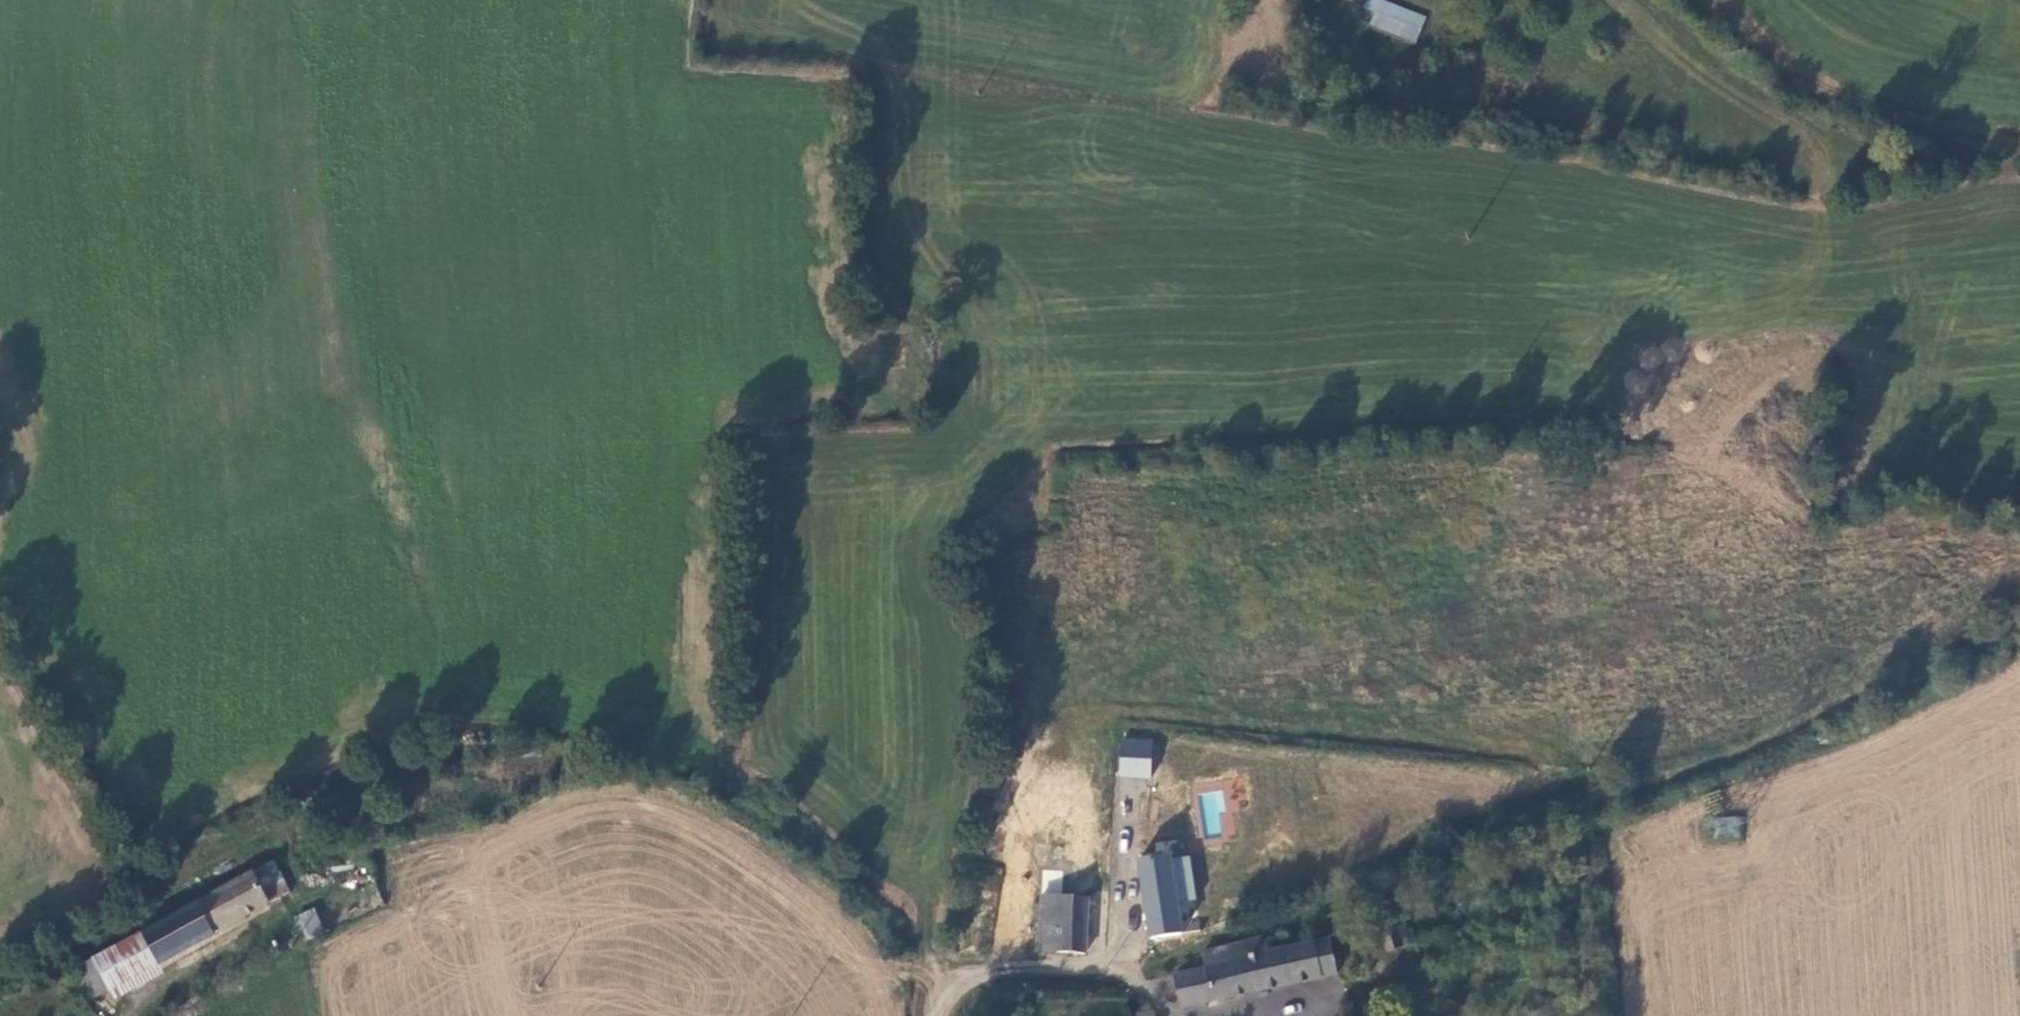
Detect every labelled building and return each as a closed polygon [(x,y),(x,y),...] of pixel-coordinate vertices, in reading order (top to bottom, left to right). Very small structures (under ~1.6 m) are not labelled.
[(1426,12),(1383,0),(1366,0),(1359,25),(1418,41),(1426,12)] [(1119,738),(1118,777),(1151,778),(1152,738),(1119,738)] [(1719,839),(1742,837),(1739,816),(1717,819),(1719,839)] [(1143,945),(1183,939),(1180,914),(1168,915),(1166,885),(1161,885),(1160,874),(1137,877),(1140,890),(1136,891),(1143,945)] [(260,875),(250,880),(138,942),(157,975),(278,905),(260,875)] [(1079,904),(1080,877),(1054,875),(1053,904),(1079,904)] [(1079,904),(1053,904),(1034,902),(1031,940),(1037,942),(1035,955),(1076,958),(1079,904)] [(294,917),(307,939),(326,929),(313,906),(294,917)] [(107,1002),(157,975),(138,942),(89,969),(107,1002)] [(1238,965),(1235,951),(1194,960),(1196,970),(1177,974),(1180,996),(1187,996),(1190,1006),(1310,985),(1307,958),(1306,953),(1238,965)] [(1310,985),(1337,982),(1333,954),(1307,958),(1310,985)] [(107,1002),(89,969),(78,976),(68,984),(87,1014),(107,1002)]
